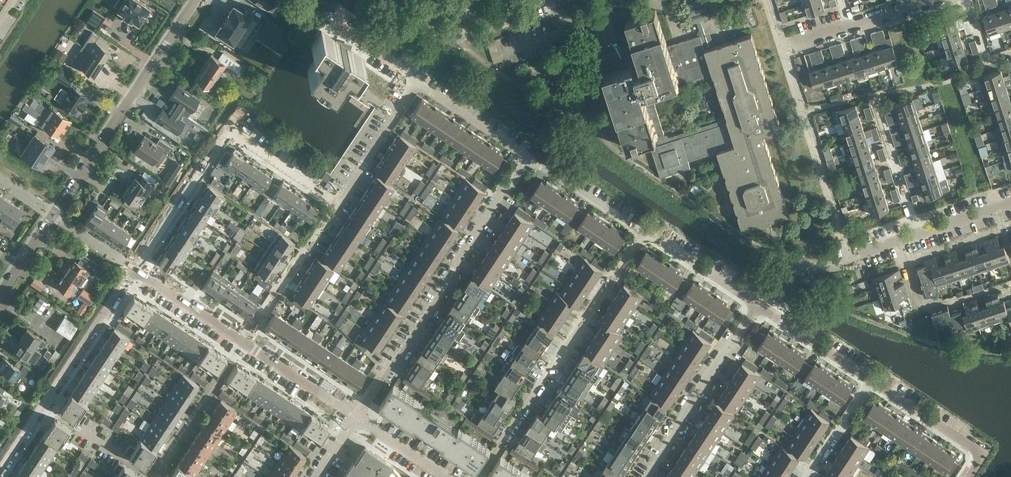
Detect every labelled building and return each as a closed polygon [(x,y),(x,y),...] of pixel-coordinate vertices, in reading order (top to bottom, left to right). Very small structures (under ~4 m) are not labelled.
[(143,18),(150,7),(139,0),(118,0),(115,5),(119,8),(117,10),(122,13),(124,14),(123,16),(131,21),(132,20),(139,24),(143,18)] [(268,9),(273,0),(255,0),(268,9)] [(822,0),(815,0),(804,4),(808,14),(825,9),(822,0)] [(990,0),(983,0),(986,9),(992,7),(990,0)] [(222,23),(216,31),(233,42),(240,46),(257,21),(250,16),(233,5),(228,14),(227,13),(221,22),(222,23)] [(781,187),(779,186),(778,185),(779,183),(777,175),(775,174),(774,172),(775,170),(773,162),(771,161),(770,159),(771,157),(764,134),(768,133),(768,135),(782,130),(779,119),(777,118),(776,116),(777,114),(775,106),(773,105),(772,103),(773,102),(771,94),(769,93),(768,91),(769,89),(767,81),(765,80),(764,78),(765,76),(763,68),(761,67),(760,66),(761,64),(759,56),(757,55),(756,53),(757,51),(752,34),(738,38),(738,39),(734,41),(734,40),(722,43),(723,44),(719,46),(718,44),(704,49),(700,35),(667,46),(656,9),(649,12),(648,11),(642,12),(644,17),(641,18),(640,14),(626,19),(640,62),(604,74),(627,147),(635,145),(635,146),(641,144),(639,140),(642,139),(643,142),(656,138),(659,144),(651,147),(661,176),(691,167),(688,160),(717,150),(723,168),(724,173),(726,174),(727,176),(726,177),(728,185),(730,186),(731,188),(730,190),(732,198),(734,199),(735,201),(734,203),(736,210),(738,211),(739,213),(738,215),(742,229),(761,223),(760,218),(769,215),(771,220),(790,214),(785,200),(783,199),(783,197),(784,195),(781,187)] [(1010,26),(1004,9),(994,12),(1000,30),(1010,26)] [(86,21),(98,29),(105,18),(93,10),(86,21)] [(1000,30),(994,12),(983,16),(989,33),(1000,30)] [(274,46),(269,53),(279,59),(296,33),(269,15),(256,35),(274,46)] [(958,29),(955,19),(937,24),(941,35),(958,29)] [(886,40),(883,29),(877,31),(880,42),(886,40)] [(962,40),(958,29),(941,35),(944,45),(962,40)] [(365,59),(350,50),(321,30),(311,46),(313,47),(314,48),(314,49),(315,50),(315,51),(315,52),(316,52),(316,53),(318,54),(307,70),(314,75),(313,76),(314,78),(316,79),(317,80),(319,82),(320,83),(322,84),(323,84),(326,85),(327,83),(333,88),(345,71),(346,73),(347,73),(348,73),(351,73),(352,73),(353,73),(355,75),(365,59)] [(500,38),(503,47),(518,43),(518,42),(525,40),(523,31),(500,38)] [(880,42),(877,31),(871,33),(874,44),(880,42)] [(106,49),(110,44),(98,36),(89,50),(104,60),(110,51),(106,49)] [(866,47),(862,36),(856,38),(860,49),(866,47)] [(860,49),(856,38),(850,40),(854,51),(860,49)] [(965,50),(962,40),(944,45),(947,55),(965,50)] [(977,46),(975,40),(969,42),(971,48),(977,46)] [(845,54),(842,42),(836,44),(839,56),(845,54)] [(839,56),(836,44),(830,46),(833,58),(839,56)] [(899,62),(893,45),(882,48),(888,66),(899,62)] [(979,52),(977,46),(971,48),(973,54),(979,52)] [(888,66),(882,48),(872,51),(878,69),(888,66)] [(825,60),(821,49),(815,51),(819,62),(825,60)] [(98,70),(104,60),(89,50),(86,54),(82,52),(80,56),(77,54),(73,60),(91,72),(94,67),(98,70)] [(968,61),(965,50),(947,55),(951,66),(968,61)] [(819,62),(815,51),(809,53),(813,64),(819,62)] [(878,69),(872,51),(862,55),(867,72),(878,69)] [(242,65),(223,52),(218,59),(225,63),(238,72),(242,65)] [(225,63),(218,59),(211,54),(203,65),(217,75),(225,63)] [(867,72),(862,55),(851,58),(857,76),(867,72)] [(857,76),(851,58),(841,61),(847,79),(857,76)] [(847,79),(841,61),(831,65),(836,82),(847,79)] [(209,86),(217,75),(203,65),(196,77),(198,79),(209,86)] [(836,82),(831,65),(821,68),(826,85),(836,82)] [(826,85),(821,68),(810,71),(815,89),(826,85)] [(1005,81),(1001,70),(984,75),(987,86),(1005,81)] [(72,79),(60,71),(56,77),(68,85),(72,79)] [(209,86),(198,79),(195,84),(206,91),(209,86)] [(1008,91),(1005,81),(987,86),(991,96),(1008,91)] [(83,101),(87,96),(72,86),(60,103),(75,113),(79,108),(82,110),(86,103),(83,101)] [(178,131),(197,101),(194,99),(195,97),(178,86),(170,97),(175,100),(172,105),(168,110),(163,107),(156,119),(173,131),(175,129),(178,131)] [(924,105),(943,99),(939,88),(921,95),(924,105)] [(1008,91),(991,96),(994,107),(1010,101),(1010,100),(1008,91)] [(420,121),(430,106),(427,103),(428,101),(422,98),(411,115),(420,121)] [(916,109),(913,98),(895,104),(899,114),(916,109)] [(994,107),(997,117),(1010,113),(1010,101),(994,107)] [(71,120),(50,106),(48,108),(40,103),(36,109),(44,115),(65,128),(71,120)] [(44,115),(36,109),(29,105),(26,110),(41,120),(39,123),(60,137),(65,128),(44,115)] [(860,116),(856,105),(839,111),(842,121),(860,116)] [(429,127),(441,110),(435,106),(434,108),(430,106),(420,121),(429,127)] [(920,119),(916,109),(899,114),(902,125),(920,119)] [(438,133),(448,118),(445,115),(446,113),(441,110),(429,127),(438,133)] [(997,117),(1000,127),(1010,124),(1010,113),(997,117)] [(863,126),(860,116),(842,121),(845,132),(863,126)] [(447,139),(459,122),(453,118),(452,120),(448,118),(438,133),(447,139)] [(923,129),(920,119),(902,125),(906,135),(923,129)] [(456,145),(466,130),(463,127),(464,125),(459,122),(447,139),(456,145)] [(1000,127),(1004,138),(1010,135),(1010,124),(1000,127)] [(866,136),(863,126),(845,132),(849,142),(866,136)] [(926,140),(923,129),(906,135),(909,145),(926,140)] [(980,145),(986,142),(981,129),(974,132),(980,145)] [(419,140),(411,135),(404,130),(400,135),(415,145),(419,140)] [(465,151),(477,134),(471,130),(470,132),(466,130),(456,145),(465,151)] [(35,134),(29,144),(47,156),(49,153),(51,154),(55,147),(35,134)] [(474,157),(484,142),(481,139),(482,137),(477,134),(465,151),(474,157)] [(415,145),(400,135),(397,139),(395,138),(392,143),(409,155),(416,145),(415,145)] [(153,163),(162,149),(168,152),(171,147),(160,139),(156,144),(144,136),(134,151),(153,163)] [(869,147),(866,136),(849,142),(852,152),(869,147)] [(930,150),(926,140),(909,145),(912,156),(930,150)] [(483,163),(495,146),(489,142),(488,144),(484,142),(474,157),(483,163)] [(409,155),(392,143),(388,148),(390,150),(388,153),(403,164),(409,155)] [(979,146),(982,155),(990,153),(986,143),(979,146)] [(47,156),(29,144),(22,154),(40,166),(42,167),(46,161),(44,160),(47,156)] [(500,158),(503,154),(499,151),(500,149),(495,146),(483,163),(493,170),(493,169),(500,158)] [(873,157),(869,147),(852,152),(855,163),(873,157)] [(226,150),(216,166),(231,176),(232,173),(243,157),(240,155),(241,153),(234,149),(231,153),(226,150)] [(933,160),(930,150),(912,156),(915,166),(933,160)] [(403,164),(388,153),(385,157),(383,156),(380,161),(397,173),(403,164)] [(244,176),(254,161),(247,157),(246,159),(243,157),(232,173),(235,175),(238,172),(244,176)] [(876,167),(873,157),(855,163),(859,173),(876,167)] [(498,173),(505,162),(500,158),(493,169),(498,173)] [(936,171),(933,160),(915,166),(919,176),(936,171)] [(251,186),(262,170),(259,168),(260,166),(254,161),(244,176),(241,179),(251,186)] [(397,173),(380,161),(376,166),(378,168),(376,172),(391,182),(397,173)] [(879,178),(876,167),(859,173),(862,183),(879,178)] [(262,202),(263,201),(266,196),(274,184),(269,180),(273,174),(266,170),(265,172),(262,170),(251,186),(248,191),(256,196),(257,197),(256,199),(262,202)] [(327,181),(331,175),(326,171),(322,177),(327,181)] [(939,181),(936,171),(919,176),(922,186),(939,181)] [(436,181),(440,175),(436,172),(432,178),(436,181)] [(145,196),(154,182),(142,174),(139,179),(135,177),(129,186),(145,196)] [(394,187),(390,185),(376,176),(373,181),(375,183),(372,186),(388,197),(394,187)] [(224,185),(214,177),(210,183),(221,190),(224,185)] [(488,186),(475,178),(472,183),(484,191),(488,186)] [(883,188),(879,178),(862,183),(865,193),(883,188)] [(484,191),(472,183),(466,179),(460,188),(478,200),(484,191)] [(541,202),(552,184),(547,181),(546,183),(542,180),(539,184),(532,195),(531,196),(541,202)] [(281,205),(291,189),(288,187),(290,185),(283,181),(279,187),(273,195),(274,196),(280,200),(278,203),(281,205)] [(532,195),(539,184),(534,181),(526,192),(532,195)] [(943,192),(939,181),(922,186),(926,197),(943,192)] [(226,197),(207,184),(203,191),(205,193),(203,196),(219,206),(226,197)] [(273,195),(279,187),(274,184),(266,196),(271,199),(274,196),(273,195)] [(550,208),(560,192),(556,190),(558,188),(552,184),(541,202),(550,208)] [(135,211),(145,196),(129,186),(123,195),(127,198),(123,203),(135,211)] [(388,197),(372,186),(370,190),(368,189),(364,194),(382,206),(388,197)] [(478,200),(460,188),(454,197),(472,209),(478,200)] [(886,198),(883,188),(865,193),(868,204),(886,198)] [(292,208),(302,194),(296,189),(294,191),(291,189),(281,205),(284,207),(286,204),(292,208)] [(559,214),(570,196),(565,193),(564,195),(560,192),(550,208),(559,214)] [(919,199),(917,193),(911,195),(913,201),(919,199)] [(300,218),(310,202),(307,200),(309,198),(302,194),(292,208),(299,212),(297,216),(300,218)] [(382,206),(364,194),(361,199),(363,200),(360,204),(376,215),(382,206)] [(219,206),(203,196),(201,198),(199,197),(195,204),(209,213),(214,207),(217,209),(219,206)] [(576,209),(578,205),(574,202),(576,200),(570,196),(559,214),(568,220),(576,209)] [(13,203),(4,197),(0,203),(0,214),(4,217),(13,203)] [(472,209),(454,197),(448,206),(466,218),(472,209)] [(889,209),(886,198),(868,204),(872,215),(889,209)] [(312,221),(321,206),(315,202),(313,204),(310,202),(300,218),(303,220),(305,217),(312,221)] [(13,223),(22,209),(13,203),(4,217),(13,223)] [(205,220),(209,213),(195,204),(190,210),(192,212),(190,215),(206,225),(209,222),(205,220)] [(376,215),(360,204),(358,208),(356,207),(352,212),(370,224),(376,215)] [(466,218),(448,206),(441,215),(460,228),(466,218)] [(532,215),(519,207),(516,212),(528,220),(532,215)] [(95,228),(104,215),(94,209),(85,222),(95,228)] [(573,223),(581,212),(580,211),(576,209),(568,220),(572,222),(573,223)] [(588,233),(599,216),(594,212),(593,214),(588,211),(586,215),(578,226),(578,227),(588,233)] [(370,224),(352,212),(349,217),(351,219),(348,222),(364,233),(370,224)] [(534,224),(528,220),(516,212),(509,221),(528,233),(534,224)] [(578,226),(586,215),(581,212),(573,223),(578,226)] [(104,234),(113,221),(104,215),(95,228),(104,234)] [(206,225),(190,215),(188,217),(186,216),(182,223),(197,232),(201,226),(204,228),(206,225)] [(597,239),(607,224),(603,221),(604,219),(599,216),(588,233),(597,239)] [(458,230),(440,218),(434,227),(452,240),(458,230)] [(113,240),(122,227),(113,221),(104,234),(113,240)] [(528,233),(509,221),(503,230),(522,242),(528,233)] [(364,233),(348,222),(346,226),(344,225),(340,230),(358,242),(364,233)] [(200,235),(196,233),(197,232),(182,223),(178,229),(180,231),(178,234),(194,244),(200,235)] [(606,245),(617,228),(612,224),(611,226),(607,224),(597,239),(606,245)] [(122,247),(131,233),(122,227),(113,240),(122,247)] [(452,240),(434,227),(428,236),(446,249),(452,240)] [(615,251),(625,236),(621,233),(622,231),(617,228),(606,245),(615,251)] [(302,236),(292,229),(288,235),(299,242),(302,236)] [(358,242),(340,230),(337,235),(339,237),(336,240),(352,251),(358,242)] [(522,242),(503,230),(497,239),(516,251),(522,242)] [(294,242),(279,232),(272,241),(288,252),(294,242)] [(194,244),(178,234),(176,236),(174,235),(169,242),(184,251),(184,252),(187,254),(194,244)] [(446,249),(428,236),(422,245),(440,258),(446,249)] [(1010,262),(1004,244),(1000,245),(997,236),(991,239),(1000,266),(1010,262)] [(60,239),(56,244),(67,251),(70,246),(60,239)] [(516,251),(497,239),(491,248),(510,260),(516,251)] [(1000,266),(991,239),(984,241),(987,250),(983,251),(989,269),(1000,266)] [(352,251),(336,240),(334,244),(332,243),(328,248),(346,260),(352,251)] [(288,252),(272,241),(266,250),(282,261),(288,252)] [(180,258),(184,252),(184,251),(169,242),(165,248),(167,250),(165,253),(181,263),(183,260),(180,258)] [(560,251),(564,245),(560,242),(556,248),(560,251)] [(241,246),(236,243),(230,252),(235,256),(241,246)] [(989,269),(983,251),(980,252),(977,243),(970,245),(979,273),(989,269)] [(440,258),(422,245),(416,254),(434,267),(440,258)] [(979,273),(970,245),(964,247),(967,257),(963,258),(969,276),(979,273)] [(346,260),(328,248),(325,253),(327,255),(324,259),(339,269),(346,260)] [(510,260),(491,248),(485,257),(504,269),(510,260)] [(282,261),(266,250),(260,259),(276,270),(282,261)] [(646,272),(658,255),(652,251),(651,253),(647,250),(637,266),(646,272)] [(969,276),(963,258),(959,259),(956,250),(950,252),(959,279),(969,276)] [(959,279),(950,252),(943,254),(946,263),(942,265),(948,283),(959,279)] [(181,263),(165,253),(163,255),(161,254),(157,261),(171,271),(176,264),(179,266),(181,263)] [(66,268),(63,273),(64,273),(63,274),(77,284),(80,286),(87,276),(87,275),(89,272),(93,275),(100,265),(83,254),(77,264),(73,262),(71,265),(70,264),(67,268),(66,268)] [(434,267),(416,254),(410,263),(428,276),(434,267)] [(655,278),(665,262),(661,260),(663,258),(658,255),(646,272),(655,278)] [(504,269),(485,257),(479,266),(498,278),(504,269)] [(606,265),(597,258),(595,257),(591,262),(602,270),(606,265)] [(948,283),(942,265),(939,266),(936,257),(929,259),(938,286),(948,283)] [(602,270),(591,262),(584,258),(578,267),(596,279),(602,270)] [(276,270),(260,259),(254,268),(270,279),(276,270)] [(333,269),(318,259),(315,263),(313,261),(310,267),(327,278),(333,269)] [(938,286),(929,259),(924,260),(925,264),(916,268),(925,296),(940,291),(938,286)] [(664,284),(676,266),(670,263),(669,265),(665,262),(655,278),(664,284)] [(428,276),(410,263),(404,272),(422,285),(428,276)] [(498,278),(479,266),(473,276),(491,288),(498,278)] [(681,279),(684,275),(679,272),(681,270),(676,266),(664,284),(673,290),(674,290),(681,279)] [(327,278),(310,267),(306,272),(308,273),(306,277),(321,287),(327,278)] [(596,279),(578,267),(572,276),(590,288),(596,279)] [(894,282),(892,279),(901,276),(899,269),(872,278),(876,289),(894,282)] [(212,292),(223,276),(214,270),(203,286),(212,292)] [(361,279),(365,273),(361,270),(357,276),(361,279)] [(422,285),(404,272),(398,281),(416,294),(422,285)] [(69,295),(77,284),(63,274),(56,285),(64,290),(63,291),(69,295)] [(368,283),(372,277),(368,274),(364,280),(368,283)] [(197,289),(204,278),(200,276),(199,275),(192,285),(197,289)] [(221,298),(232,282),(223,276),(212,292),(221,298)] [(590,288),(572,276),(566,285),(584,297),(590,288)] [(273,284),(261,277),(259,280),(270,288),(273,284)] [(321,287),(306,277),(303,281),(301,279),(298,285),(315,296),(321,287)] [(45,285),(35,278),(31,283),(41,290),(45,285)] [(488,288),(480,283),(472,278),(466,286),(474,291),(482,297),(488,288)] [(639,287),(637,285),(628,279),(624,284),(636,292),(639,287)] [(679,293),(686,282),(681,279),(674,290),(679,293)] [(416,294),(398,281),(392,290),(410,303),(416,294)] [(693,303),(704,286),(699,282),(698,284),(694,281),(691,285),(684,297),(683,297),(693,303)] [(230,304),(241,288),(232,282),(221,298),(230,304)] [(684,297),(691,285),(686,282),(679,293),(684,297)] [(879,299),(906,290),(904,283),(895,286),(894,282),(876,289),(879,299)] [(643,297),(636,292),(624,284),(618,294),(636,306),(643,297)] [(315,296),(298,285),(294,290),(296,291),(293,295),(297,298),(309,305),(309,306),(315,296)] [(584,297),(566,285),(560,293),(560,294),(574,303),(574,304),(578,307),(584,297)] [(482,297),(474,291),(466,286),(461,294),(477,305),(482,297)] [(702,309),(712,294),(708,291),(710,289),(704,286),(693,303),(702,309)] [(96,297),(83,287),(77,296),(90,305),(96,297)] [(239,310),(250,294),(241,288),(230,304),(239,310)] [(410,303),(392,290),(385,300),(404,312),(410,303)] [(901,303),(899,299),(908,296),(906,290),(879,299),(882,309),(901,303)] [(574,303),(560,294),(560,293),(556,291),(550,300),(568,312),(574,304),(574,303)] [(1010,318),(1005,302),(1004,300),(1000,301),(997,292),(991,294),(1000,322),(1010,318)] [(248,316),(259,300),(250,294),(239,310),(248,316)] [(477,305),(461,294),(456,302),(472,313),(477,305)] [(636,306),(618,294),(612,303),(630,315),(636,306)] [(711,315),(722,298),(717,294),(716,296),(712,294),(702,309),(711,315)] [(1000,322),(991,294),(984,296),(987,306),(984,307),(990,325),(1000,322)] [(131,299),(123,311),(133,317),(141,323),(142,323),(152,307),(146,303),(134,295),(132,297),(131,299)] [(41,313),(48,302),(40,296),(33,307),(41,313)] [(309,305),(297,298),(294,303),(305,310),(309,305)] [(728,310),(731,306),(726,303),(728,301),(722,298),(711,315),(720,321),(721,321),(728,310)] [(990,325),(984,307),(980,308),(977,299),(970,301),(979,328),(990,325)] [(568,312),(550,300),(544,309),(562,321),(568,312)] [(979,328),(970,301),(964,303),(967,312),(963,313),(963,314),(966,323),(969,332),(979,328)] [(402,315),(384,302),(377,312),(396,324),(402,315)] [(472,313),(456,302),(450,310),(466,321),(472,313)] [(339,312),(343,306),(339,303),(335,309),(339,312)] [(630,315),(612,303),(606,312),(624,324),(630,315)] [(966,323),(963,314),(963,313),(961,308),(950,311),(948,305),(931,311),(936,326),(948,322),(950,328),(966,323)] [(141,323),(140,324),(141,324),(148,329),(159,312),(152,307),(142,323),(141,323)] [(275,335),(285,320),(279,315),(280,313),(274,308),(271,312),(274,314),(265,328),(275,335)] [(346,317),(350,311),(345,308),(342,314),(346,317)] [(562,321),(544,309),(538,319),(556,331),(562,321)] [(466,321),(450,310),(445,318),(461,329),(466,321)] [(662,319),(666,313),(662,310),(658,316),(662,319)] [(726,324),(733,313),(728,310),(721,321),(726,324)] [(159,312),(148,329),(155,334),(166,317),(159,312)] [(396,324),(377,312),(371,321),(390,333),(396,324)] [(624,324),(606,312),(600,321),(604,324),(604,323),(618,333),(619,332),(624,324)] [(70,337),(78,325),(64,316),(56,328),(70,337)] [(166,317),(155,334),(162,338),(173,321),(166,317)] [(285,342),(300,320),(296,318),(292,324),(285,320),(275,335),(285,342)] [(461,329),(445,318),(440,326),(455,337),(461,329)] [(295,348),(305,333),(299,329),(303,322),(300,320),(285,342),(295,348)] [(123,331),(126,326),(119,321),(116,327),(123,331)] [(173,321),(162,338),(169,343),(180,326),(173,321)] [(390,333),(371,321),(365,330),(384,342),(390,333)] [(555,333),(547,328),(539,322),(533,331),(541,336),(549,341),(555,333)] [(623,335),(619,332),(618,333),(604,323),(604,324),(598,332),(616,344),(623,335)] [(130,336),(133,331),(126,326),(123,331),(130,336)] [(180,326),(169,343),(176,348),(187,331),(180,326)] [(455,337),(440,326),(434,334),(450,345),(455,337)] [(45,341),(40,338),(27,329),(20,339),(34,348),(37,343),(41,346),(45,341)] [(130,339),(114,329),(109,337),(125,348),(130,339)] [(715,337),(702,329),(699,334),(711,342),(715,337)] [(384,342),(365,330),(361,336),(358,334),(353,342),(363,351),(369,345),(378,351),(384,342)] [(711,342),(699,334),(693,330),(687,339),(705,352),(711,342)] [(187,331),(176,348),(183,352),(194,335),(187,331)] [(305,355),(320,333),(316,331),(312,338),(305,333),(295,348),(305,355)] [(549,341),(541,336),(533,331),(528,339),(544,349),(549,341)] [(768,353),(779,336),(774,332),(773,334),(769,331),(766,335),(759,346),(758,347),(768,353)] [(616,344),(598,332),(592,341),(611,353),(616,344)] [(759,346),(766,335),(761,332),(753,343),(759,346)] [(315,362),(325,346),(319,342),(323,335),(320,333),(305,355),(315,362)] [(450,345),(434,334),(429,342),(445,353),(450,345)] [(194,335),(183,352),(190,357),(201,340),(194,335)] [(777,359),(787,344),(783,341),(785,339),(779,336),(768,353),(777,359)] [(125,348),(109,337),(103,345),(119,356),(125,348)] [(39,351),(34,348),(20,339),(13,349),(27,358),(34,363),(41,353),(39,351)] [(544,349),(528,339),(522,347),(538,357),(544,349)] [(705,352),(687,339),(681,348),(699,361),(705,352)] [(201,340),(190,357),(197,362),(198,361),(208,345),(201,340)] [(611,353),(592,341),(586,351),(604,363),(611,353)] [(445,353),(429,342),(423,350),(439,361),(445,353)] [(325,369),(340,346),(336,344),(332,351),(325,346),(315,362),(325,369)] [(786,365),(797,348),(792,344),(791,346),(787,344),(777,359),(786,365)] [(119,356),(103,345),(98,353),(114,364),(119,356)] [(208,345),(198,361),(207,367),(216,373),(225,359),(227,357),(214,348),(208,345)] [(335,375),(345,360),(339,355),(343,349),(340,346),(325,369),(335,375)] [(538,357),(522,347),(517,355),(533,365),(538,357)] [(699,361),(681,348),(675,357),(693,370),(699,361)] [(803,360),(805,356),(801,353),(803,351),(797,348),(786,365),(795,371),(803,360)] [(47,350),(43,356),(48,359),(52,353),(47,350)] [(53,362),(60,353),(55,350),(49,359),(53,362)] [(439,361),(423,350),(418,358),(434,369),(439,361)] [(114,364),(98,353),(93,361),(109,372),(114,364)] [(601,363),(593,358),(585,353),(579,361),(587,367),(595,372),(601,363)] [(533,365),(517,355),(512,363),(528,373),(533,365)] [(693,370),(675,357),(669,366),(687,379),(693,370)] [(28,367),(18,360),(14,365),(4,358),(0,363),(0,369),(3,371),(1,374),(8,378),(10,375),(14,378),(18,373),(22,376),(28,367)] [(345,382),(360,360),(356,358),(352,364),(345,360),(335,375),(345,382)] [(434,369),(418,358),(413,366),(429,377),(434,369)] [(759,366),(749,360),(746,358),(743,363),(745,364),(755,371),(759,366)] [(355,389),(366,373),(359,369),(363,362),(360,360),(345,382),(355,389)] [(801,374),(808,363),(803,360),(795,371),(801,374)] [(109,372),(93,361),(87,369),(103,380),(109,372)] [(145,371),(150,364),(145,361),(140,368),(145,371)] [(595,372),(587,367),(579,361),(574,369),(590,380),(595,372)] [(528,373),(512,363),(506,371),(522,381),(528,373)] [(806,378),(813,366),(808,363),(801,374),(806,378)] [(815,384),(826,367),(821,363),(820,365),(816,363),(813,366),(806,378),(805,378),(815,384)] [(235,366),(226,379),(236,386),(244,391),(244,392),(255,376),(250,372),(249,372),(237,364),(235,366)] [(761,375),(755,371),(745,364),(742,368),(740,367),(736,372),(755,385),(761,375)] [(153,376),(158,369),(153,366),(148,373),(153,376)] [(429,377),(413,366),(407,374),(423,385),(429,377)] [(687,379),(669,366),(663,375),(681,388),(687,379)] [(824,390),(834,375),(830,372),(832,370),(826,367),(815,384),(824,390)] [(103,380),(87,369),(82,377),(98,388),(103,380)] [(590,380),(574,369),(568,377),(584,388),(590,380)] [(139,381),(144,374),(138,370),(134,377),(139,381)] [(197,381),(201,376),(194,371),(190,376),(197,381)] [(522,381),(506,371),(501,379),(517,389),(522,381)] [(755,385),(736,372),(733,378),(735,379),(732,383),(749,394),(755,385)] [(147,386),(152,379),(146,375),(141,382),(147,386)] [(183,375),(178,383),(194,394),(199,385),(183,375)] [(681,388),(663,375),(657,384),(675,397),(681,388)] [(833,396),(844,379),(839,375),(838,377),(834,375),(824,390),(833,396)] [(204,386),(208,381),(208,380),(201,376),(197,381),(204,386)] [(244,391),(243,392),(244,393),(251,397),(262,380),(255,376),(244,392),(244,391)] [(98,388),(82,377),(77,385),(93,396),(98,388)] [(584,388),(568,377),(563,385),(579,396),(584,388)] [(517,389),(501,379),(495,387),(500,390),(500,389),(512,397),(517,389)] [(842,402),(852,387),(848,384),(850,382),(844,379),(833,396),(842,402)] [(262,380),(251,397),(258,402),(269,385),(262,380)] [(178,383),(172,391),(188,402),(194,394),(178,383)] [(749,394),(732,383),(730,386),(728,385),(724,390),(743,403),(749,394)] [(675,397),(657,384),(651,394),(669,406),(675,397)] [(77,385),(71,394),(87,404),(93,396),(77,385)] [(269,385),(258,402),(265,407),(276,390),(269,385)] [(404,422),(418,401),(394,385),(380,406),(388,411),(389,409),(398,415),(397,417),(404,422)] [(579,396),(563,385),(558,393),(574,404),(579,396)] [(516,400),(512,397),(500,389),(500,390),(495,397),(503,403),(511,408),(516,400)] [(226,400),(229,395),(222,390),(219,395),(226,400)] [(276,390),(265,407),(272,411),(283,394),(276,390)] [(743,403),(724,390),(721,396),(723,397),(720,401),(736,412),(743,403)] [(172,391),(167,399),(183,410),(188,402),(172,391)] [(124,403),(129,396),(123,393),(119,400),(124,403)] [(574,404),(558,393),(552,401),(568,412),(574,404)] [(68,398),(60,410),(63,411),(81,424),(87,415),(82,412),(87,404),(71,394),(69,397),(68,398)] [(283,394),(272,411),(279,416),(290,399),(283,394)] [(233,405),(236,399),(229,395),(226,400),(233,405)] [(511,408),(503,403),(495,397),(489,405),(505,416),(511,408)] [(668,408),(660,403),(652,397),(646,406),(654,411),(662,416),(668,408)] [(132,409),(137,401),(131,398),(126,405),(132,409)] [(775,406),(779,401),(775,398),(771,404),(775,406)] [(167,399),(161,407),(177,418),(183,410),(167,399)] [(290,399),(279,416),(286,421),(297,404),(290,399)] [(238,411),(221,400),(215,408),(232,420),(238,411)] [(441,419),(425,408),(426,406),(418,401),(404,422),(412,427),(413,425),(429,436),(446,448),(445,450),(453,455),(467,434),(459,429),(458,430),(441,419)] [(568,412),(552,401),(547,409),(563,420),(568,412)] [(873,423),(885,406),(879,402),(878,404),(874,401),(864,417),(873,423)] [(118,413),(122,406),(117,402),(112,409),(118,413)] [(735,415),(716,402),(710,412),(729,424),(735,415)] [(297,404),(286,421),(293,426),(304,409),(297,404)] [(505,416),(489,405),(484,413),(500,424),(505,416)] [(662,416),(654,411),(646,406),(641,414),(657,424),(662,416)] [(882,429),(892,414),(889,411),(890,409),(885,406),(873,423),(882,429)] [(125,418),(130,411),(125,407),(120,415),(125,418)] [(161,407),(156,415),(172,426),(177,418),(161,407)] [(232,420),(215,408),(210,416),(227,427),(232,420)] [(833,416),(824,410),(822,408),(819,414),(830,421),(833,416)] [(304,409),(293,426),(300,430),(301,429),(311,413),(304,409)] [(563,420),(547,409),(542,417),(546,420),(554,425),(553,426),(557,428),(563,420)] [(830,421),(819,414),(811,409),(805,418),(823,431),(830,421)] [(729,424),(710,412),(704,421),(723,433),(729,424)] [(311,413),(301,429),(310,435),(319,441),(330,425),(317,417),(311,413)] [(500,424),(484,413),(478,422),(494,432),(500,424)] [(554,425),(546,420),(542,417),(538,414),(532,422),(540,428),(548,433),(553,426),(554,425)] [(657,424),(641,414),(635,422),(651,432),(657,424)] [(891,435),(903,418),(897,414),(896,416),(892,414),(882,429),(891,435)] [(156,415),(151,423),(167,434),(172,426),(156,415)] [(109,426),(112,421),(105,416),(102,421),(109,426)] [(227,427),(210,416),(205,424),(222,435),(227,427)] [(47,430),(44,434),(60,445),(65,437),(70,441),(70,440),(76,432),(55,418),(47,430)] [(823,431),(805,418),(799,427),(817,439),(823,431)] [(900,441),(910,426),(907,423),(908,421),(903,418),(891,435),(900,441)] [(723,433),(704,421),(698,430),(717,442),(723,433)] [(119,432),(122,427),(115,422),(111,428),(119,432)] [(548,433),(540,428),(532,422),(527,430),(543,441),(548,433)] [(651,432),(635,422),(630,430),(646,440),(651,432)] [(151,423),(146,431),(162,442),(167,434),(151,423)] [(222,435),(205,424),(199,432),(216,443),(222,435)] [(909,447),(921,430),(915,426),(914,428),(910,426),(900,441),(909,447)] [(817,439),(799,427),(793,436),(811,448),(817,439)] [(543,441),(527,430),(522,438),(538,449),(543,441)] [(646,440),(630,430),(625,438),(641,448),(646,440)] [(717,442),(698,430),(692,439),(711,451),(717,442)] [(870,440),(864,437),(855,430),(851,436),(866,445),(870,440)] [(918,453),(928,438),(925,435),(926,433),(921,430),(909,447),(918,453)] [(140,439),(140,440),(156,450),(162,442),(146,431),(140,439)] [(216,443),(199,432),(194,440),(211,452),(216,443)] [(60,445),(44,434),(39,442),(55,453),(60,445)] [(477,471),(491,450),(467,434),(453,455),(460,460),(461,458),(470,464),(469,466),(477,471)] [(811,448),(793,436),(787,446),(805,458),(811,448)] [(870,448),(866,445),(851,436),(845,445),(863,457),(870,448)] [(538,449),(522,438),(516,447),(532,457),(538,449)] [(641,448),(625,438),(619,446),(635,456),(641,448)] [(927,459),(939,442),(933,438),(932,440),(928,438),(918,453),(927,459)] [(71,439),(66,447),(78,456),(84,448),(71,439)] [(711,451),(692,439),(686,448),(705,460),(711,451)] [(130,444),(124,452),(145,466),(156,450),(140,440),(135,447),(130,444)] [(211,452),(194,440),(189,448),(206,460),(211,452)] [(300,450),(304,444),(297,440),(293,445),(300,450)] [(55,453),(39,442),(33,450),(49,461),(55,453)] [(936,465),(946,450),(943,447),(944,445),(939,442),(927,459),(936,465)] [(307,454),(311,449),(304,444),(300,450),(307,454)] [(306,456),(289,445),(283,454),(300,465),(306,456)] [(799,458),(793,453),(781,445),(775,455),(793,467),(799,458)] [(863,457),(845,445),(839,454),(857,466),(863,457)] [(392,466),(393,465),(376,453),(365,446),(355,462),(353,461),(342,476),(402,476),(392,466)] [(635,456),(619,446),(614,454),(630,465),(635,456)] [(206,460),(189,448),(183,456),(200,468),(206,460)] [(705,460),(686,448),(680,457),(699,469),(705,460)] [(49,461),(33,450),(28,458),(44,469),(49,461)] [(946,471),(953,460),(957,454),(951,450),(950,452),(946,450),(936,465),(945,471),(946,471)] [(85,462),(89,456),(81,452),(78,457),(85,462)] [(300,465),(283,454),(278,462),(295,473),(300,465)] [(630,465),(614,454),(609,462),(625,473),(630,465)] [(713,460),(722,467),(727,461),(717,454),(713,460)] [(857,466),(839,454),(833,463),(851,475),(857,466)] [(793,467),(775,455),(769,464),(787,476),(793,467)] [(200,468),(183,456),(178,464),(195,475),(200,468)] [(525,473),(501,457),(487,476),(522,476),(525,473)] [(680,457),(674,466),(691,476),(693,476),(699,469),(680,457)] [(28,458),(22,466),(38,476),(39,476),(44,469),(28,458)] [(95,468),(98,463),(91,458),(88,463),(95,468)] [(951,475),(958,463),(953,460),(946,471),(951,475)] [(115,476),(138,476),(140,475),(119,461),(113,469),(118,473),(115,476)] [(278,462),(273,469),(284,476),(292,476),(295,473),(278,462)] [(609,462),(603,470),(614,476),(622,476),(625,473),(609,462)] [(833,463),(827,472),(834,476),(850,476),(851,475),(833,463)] [(195,475),(178,464),(170,476),(194,476),(195,475)] [(769,464),(763,473),(769,476),(786,476),(787,476),(769,464)] [(22,466),(17,474),(21,476),(38,476),(22,466)] [(75,476),(80,469),(75,466),(70,473),(75,476)] [(674,466),(668,475),(672,476),(691,476),(674,466)]
